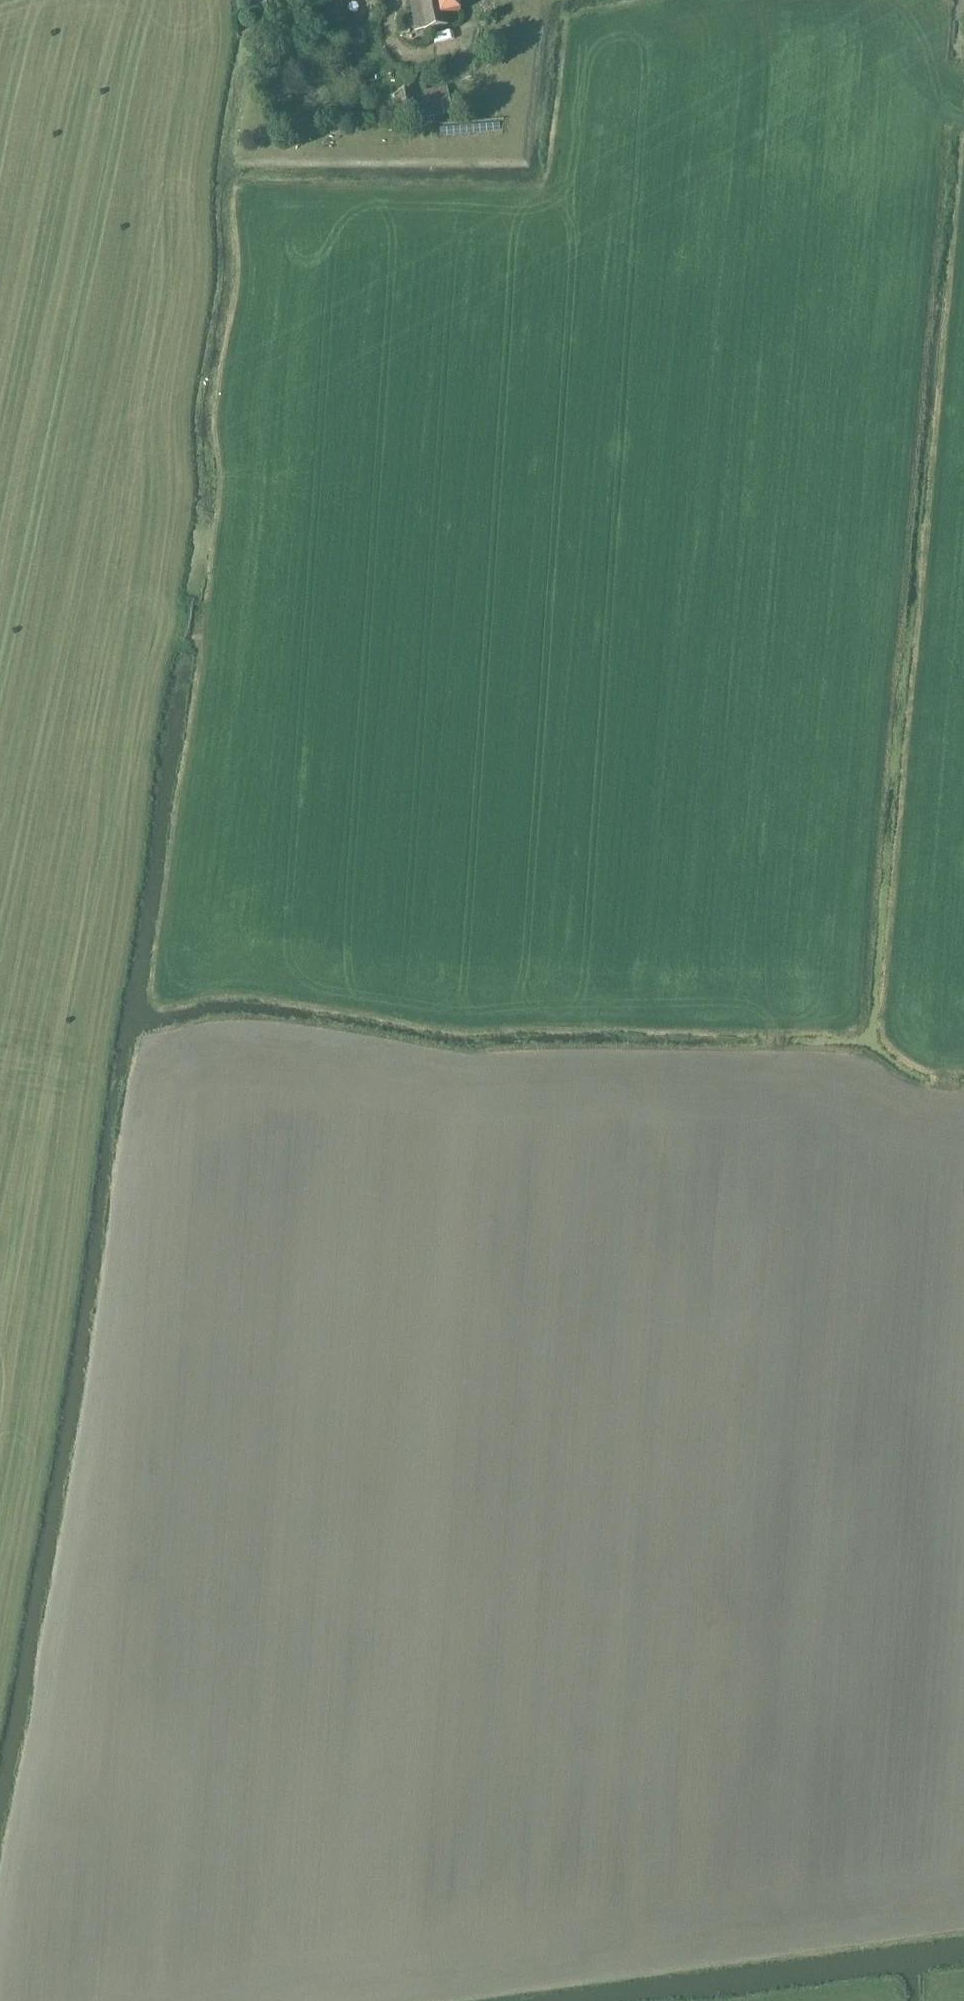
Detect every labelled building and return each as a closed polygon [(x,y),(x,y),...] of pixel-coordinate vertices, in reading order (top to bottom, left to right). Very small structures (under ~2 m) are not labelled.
[(417,33),(450,26),(448,16),(463,13),(460,0),(410,0),(417,33)] [(399,92),(400,94),(392,96),(397,120),(416,116),(411,89),(399,92)]
